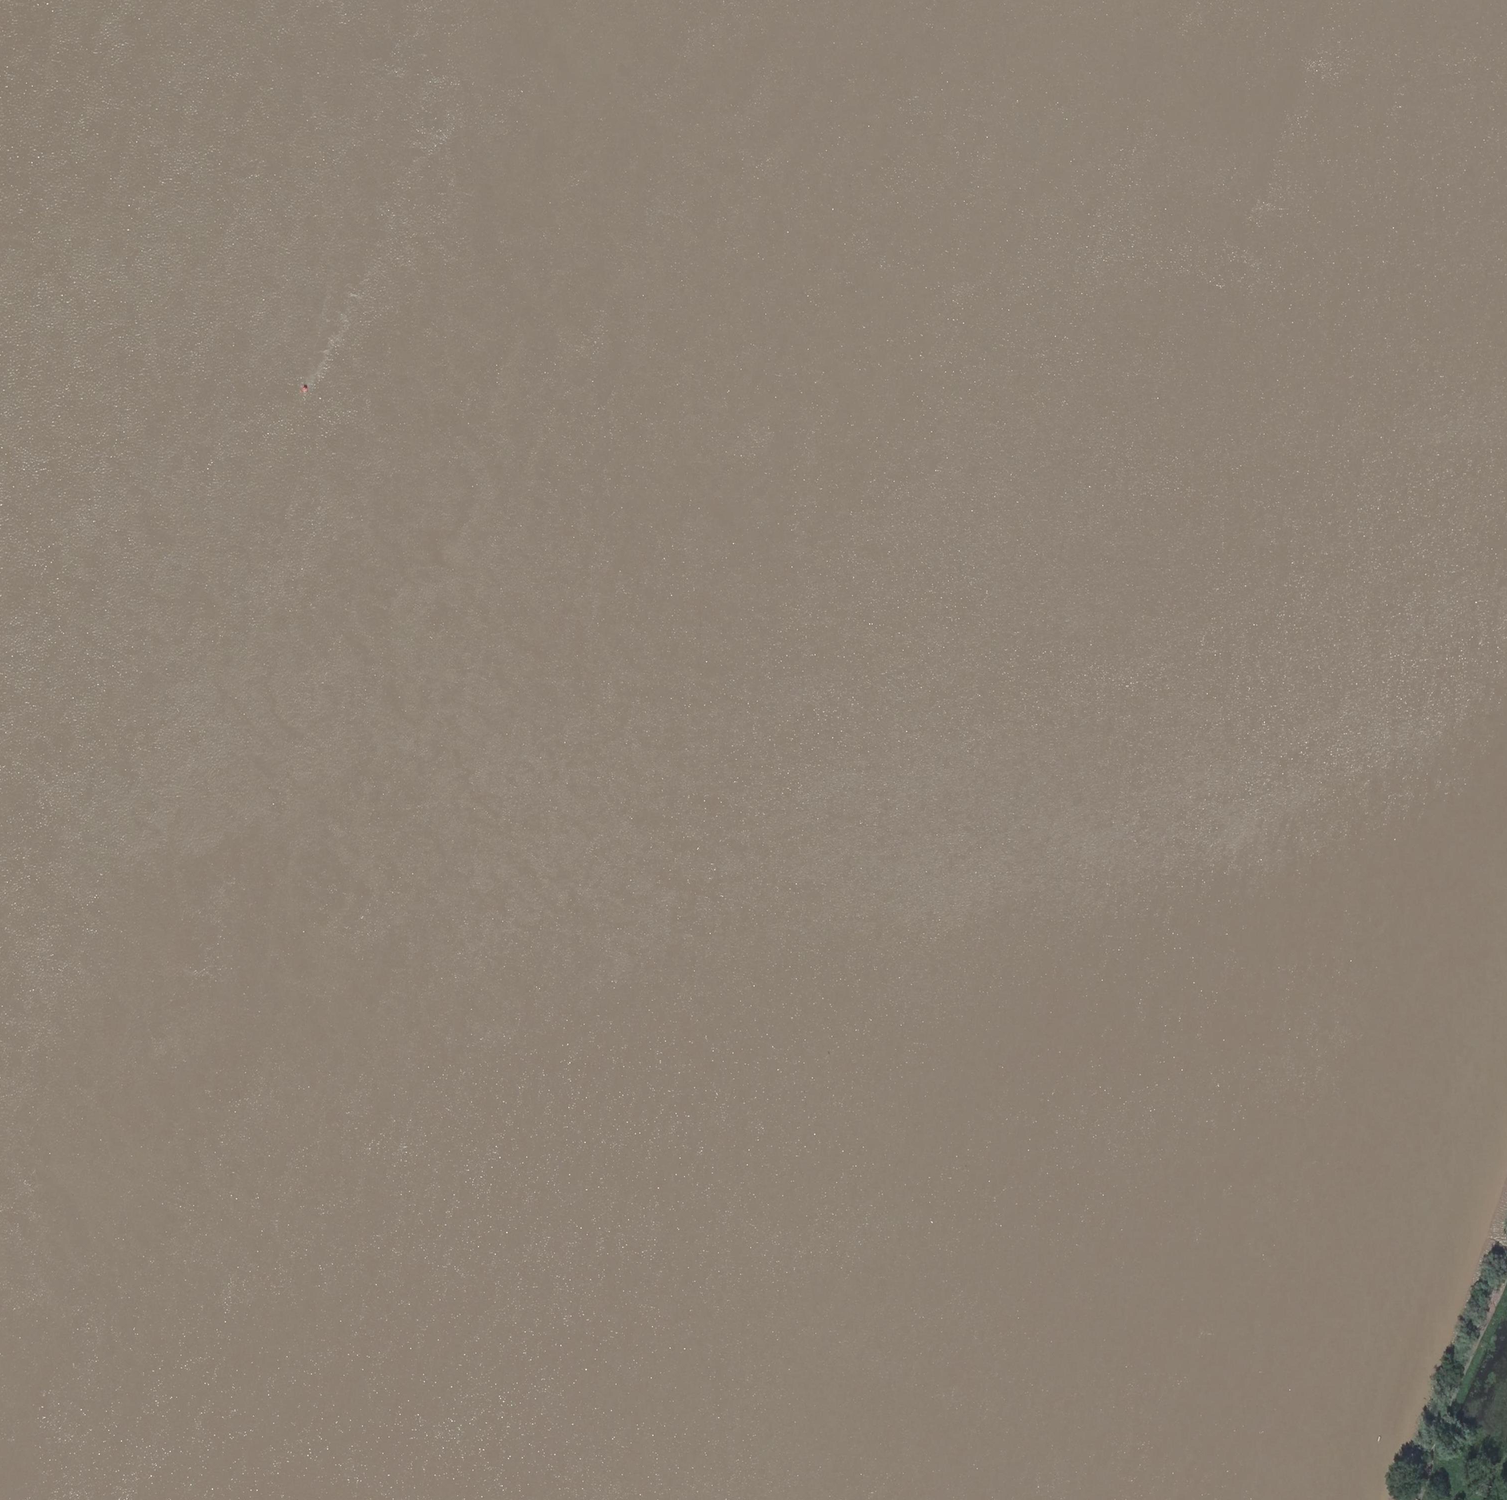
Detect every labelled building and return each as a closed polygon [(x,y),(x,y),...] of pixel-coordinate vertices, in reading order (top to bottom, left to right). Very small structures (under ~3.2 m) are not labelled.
[(1491,1494),(1474,1488),(1473,1491),(1490,1497),(1491,1494)] [(1473,1491),(1471,1498),(1476,1499),(1488,1499),(1490,1497),(1473,1491)]
